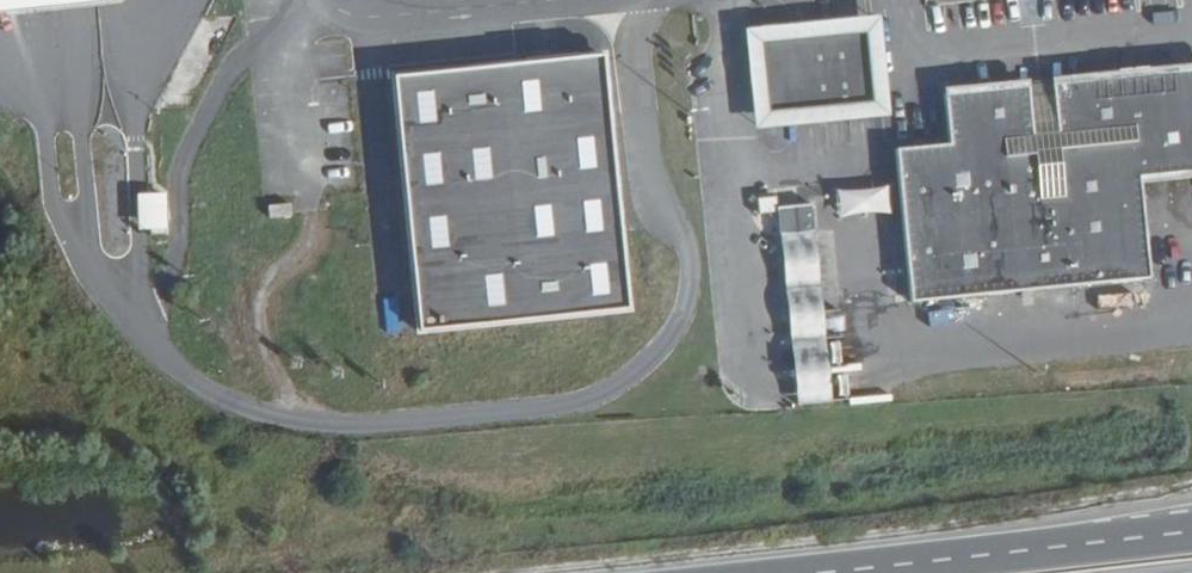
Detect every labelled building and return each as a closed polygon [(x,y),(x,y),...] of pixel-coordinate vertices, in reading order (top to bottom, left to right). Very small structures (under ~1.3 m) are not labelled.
[(102,0),(0,0),(0,11),(102,0)] [(753,31),(761,113),(876,103),(868,20),(753,31)] [(548,57),(387,74),(410,328),(622,308),(604,52),(548,57)] [(1021,82),(941,89),(944,133),(892,138),(906,300),(1143,280),(1135,180),(1191,175),(1191,66),(1053,78),(1053,95),(1023,98),(1021,82)] [(1053,78),(1021,82),(1023,98),(1053,95),(1053,78)] [(840,214),(891,212),(890,188),(839,189),(840,214)] [(286,200),(263,201),(264,216),(287,214),(286,200)] [(814,262),(770,266),(772,299),(816,296),(814,262)] [(816,296),(772,299),(783,410),(827,406),(816,296)] [(942,305),(943,322),(982,320),(981,303),(942,305)]
